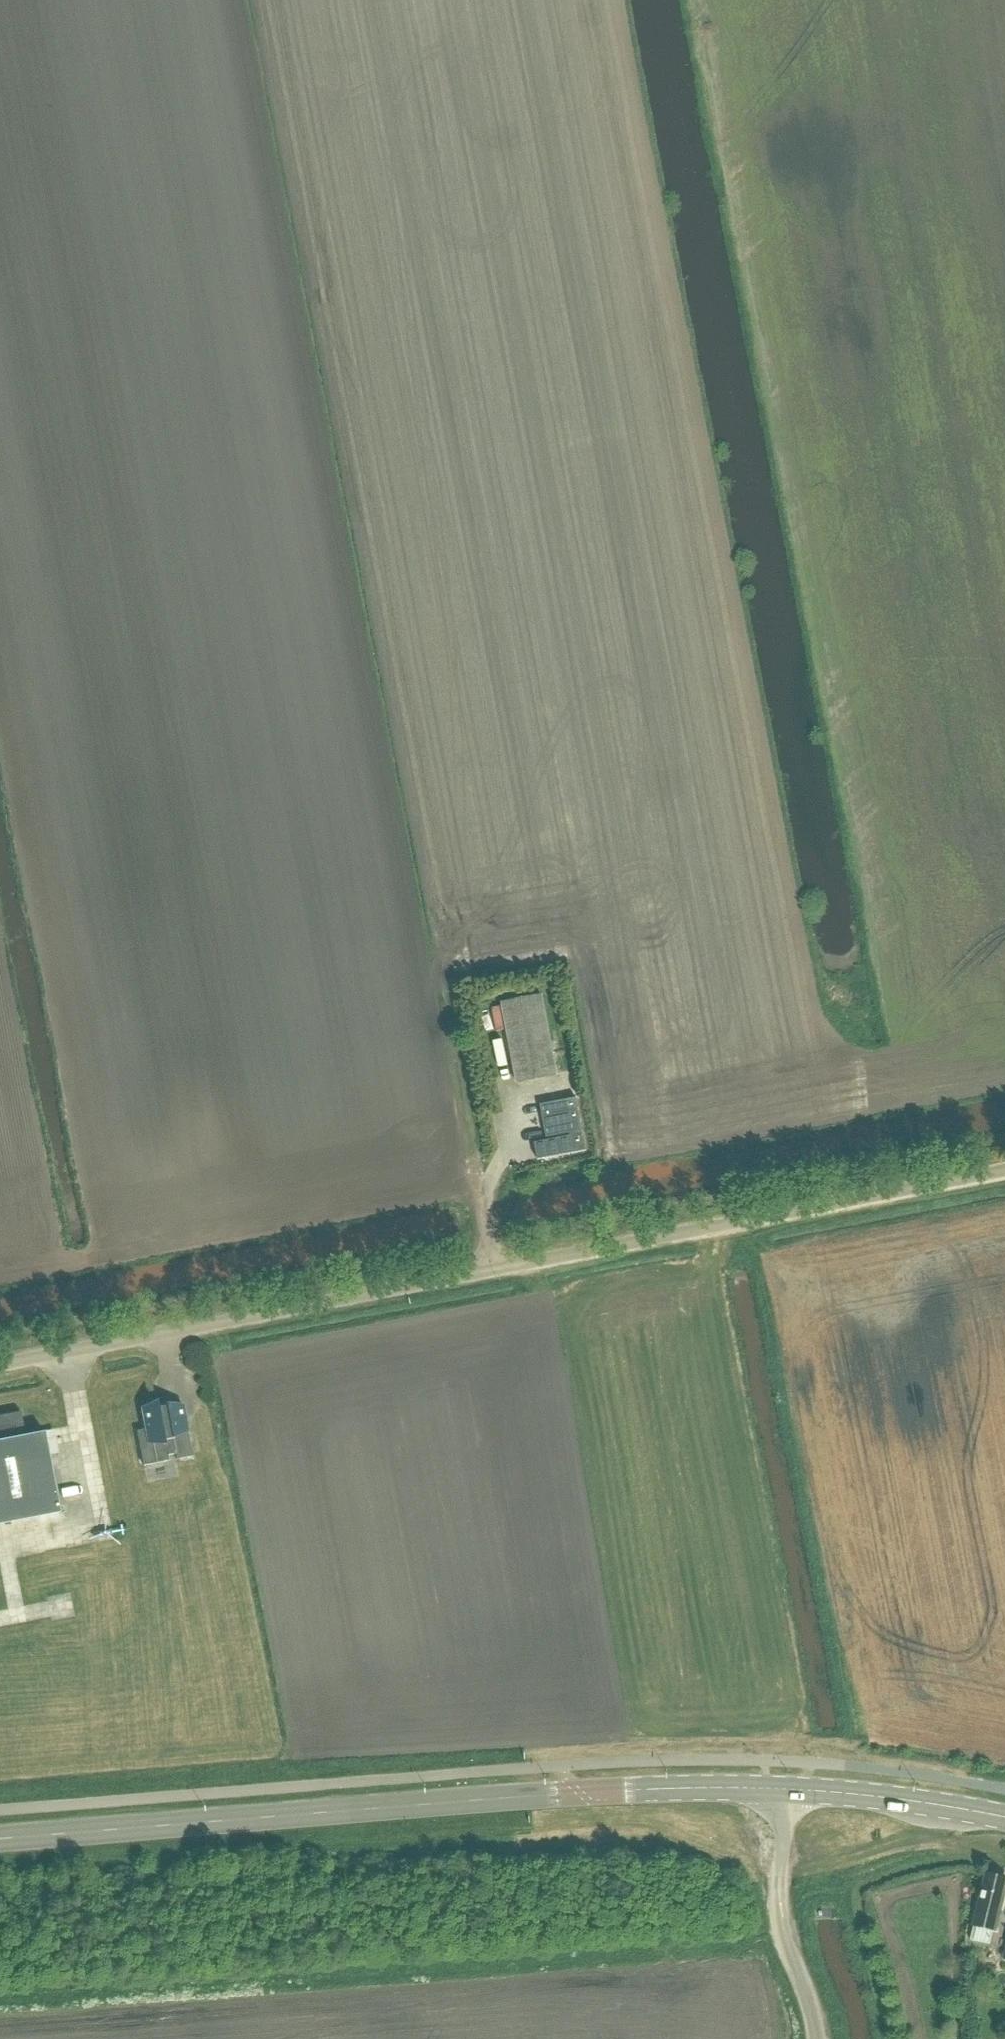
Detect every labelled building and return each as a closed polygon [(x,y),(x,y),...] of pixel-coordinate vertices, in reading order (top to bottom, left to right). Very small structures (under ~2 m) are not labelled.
[(518,1083),(558,1076),(543,997),(503,1004),(518,1083)] [(541,1105),(547,1141),(535,1144),(538,1160),(587,1152),(577,1099),(541,1105)] [(188,1432),(183,1406),(158,1410),(158,1406),(141,1409),(145,1430),(137,1432),(143,1466),(169,1462),(168,1456),(175,1455),(176,1460),(192,1457),(187,1432),(188,1432)] [(20,1413),(0,1416),(0,1524),(60,1513),(44,1432),(25,1436),(20,1413)] [(1001,1914),(1004,1899),(1004,1898),(1003,1897),(1004,1890),(1004,1878),(988,1874),(984,1889),(982,1889),(974,1925),(976,1926),(972,1941),(991,1946),(995,1930),(997,1931),(1001,1914)]
